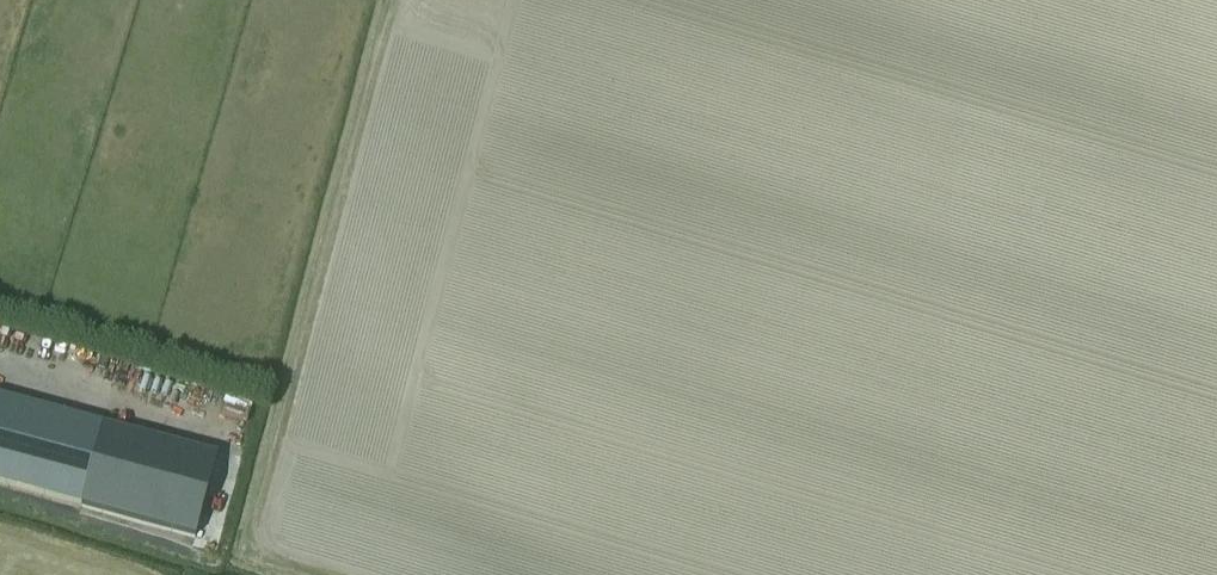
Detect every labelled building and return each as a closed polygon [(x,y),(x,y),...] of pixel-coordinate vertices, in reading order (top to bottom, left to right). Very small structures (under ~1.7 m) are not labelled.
[(80,508),(101,425),(0,398),(0,486),(80,508)] [(101,425),(80,508),(176,533),(198,451),(101,425)]
